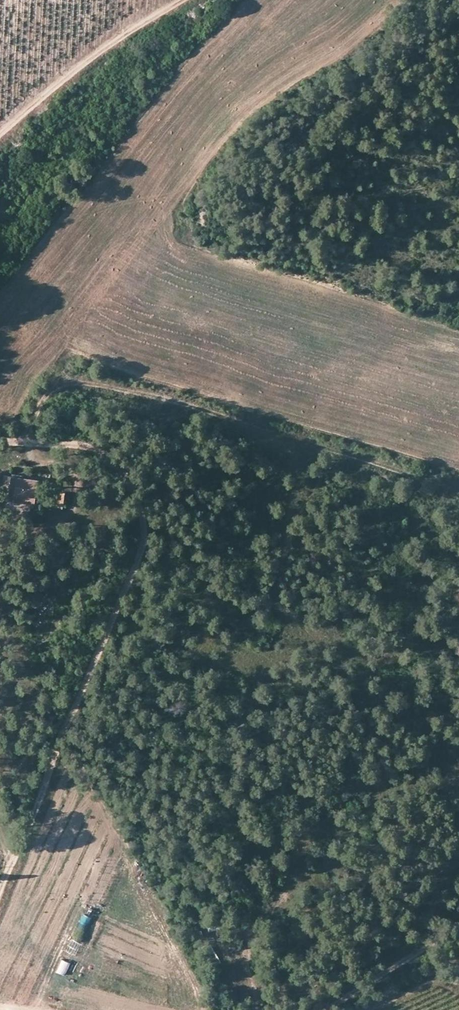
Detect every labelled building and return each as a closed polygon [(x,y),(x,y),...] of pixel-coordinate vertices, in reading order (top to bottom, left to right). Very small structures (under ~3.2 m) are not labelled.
[(37,480),(23,479),(23,477),(11,476),(11,478),(4,477),(3,485),(10,485),(9,493),(15,493),(15,498),(28,499),(29,497),(36,497),(37,480)]
